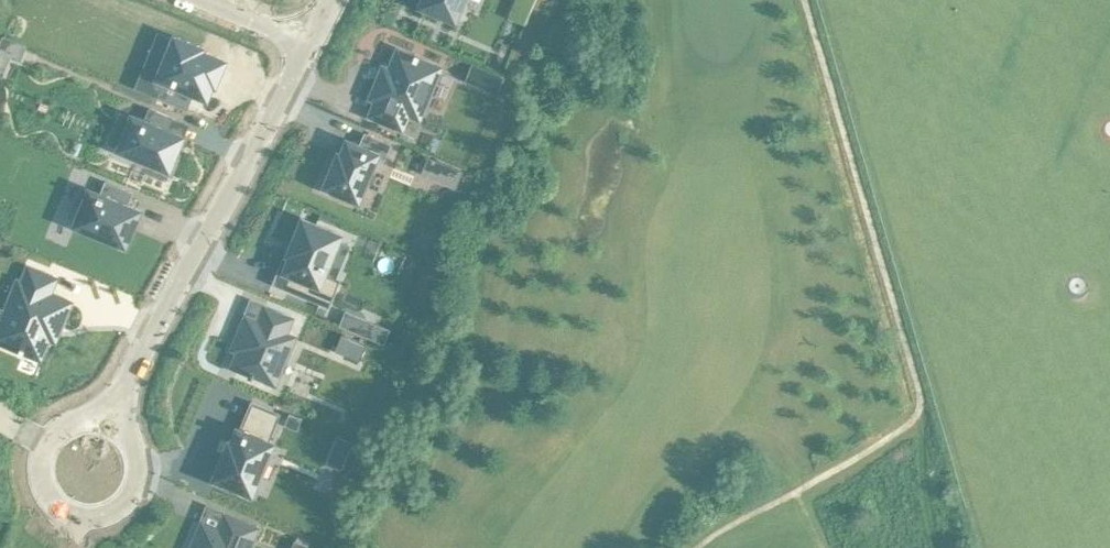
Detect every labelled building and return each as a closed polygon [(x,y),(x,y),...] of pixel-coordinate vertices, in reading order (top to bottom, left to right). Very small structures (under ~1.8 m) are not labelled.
[(421,5),(454,19),(462,0),(423,0),(421,5)] [(157,33),(148,55),(164,62),(158,77),(163,79),(156,96),(186,108),(191,96),(193,92),(205,97),(211,83),(214,84),(215,80),(217,80),(217,79),(216,78),(221,67),(222,67),(223,65),(221,65),(223,61),(199,51),(200,48),(198,47),(198,46),(196,45),(196,46),(188,43),(189,42),(187,41),(186,42),(178,39),(179,38),(177,37),(177,38),(174,37),(173,39),(169,37),(157,33)] [(0,41),(0,52),(10,57),(19,60),(25,46),(2,36),(0,41)] [(377,99),(371,114),(401,127),(407,112),(418,116),(438,68),(417,59),(418,55),(414,54),(413,57),(398,51),(389,71),(383,68),(371,97),(377,99)] [(132,117),(118,148),(167,168),(180,137),(169,132),(174,119),(149,108),(143,121),(132,117)] [(326,182),(325,186),(329,188),(327,192),(344,199),(345,194),(357,199),(375,155),(383,158),(389,144),(364,133),(358,146),(347,141),(341,155),(338,154),(332,169),(331,169),(330,170),(331,171),(330,175),(328,174),(328,176),(329,177),(327,181),(326,180),(325,182),(326,182)] [(89,190),(75,224),(124,244),(138,211),(126,206),(131,193),(106,182),(100,195),(89,190)] [(289,272),(283,288),(328,306),(339,280),(323,273),(338,235),(303,220),(288,254),(291,255),(284,271),(289,272)] [(0,325),(0,341),(0,342),(0,345),(21,354),(23,350),(39,357),(47,337),(54,339),(69,303),(48,294),(54,279),(28,268),(22,283),(18,282),(0,325)] [(239,350),(233,365),(249,372),(247,375),(251,377),(252,374),(274,383),(292,338),(283,334),(290,319),(264,308),(258,323),(246,318),(233,348),(239,350)] [(366,344),(358,341),(352,356),(359,359),(366,344)] [(225,454),(214,479),(250,493),(271,443),(268,442),(280,414),(251,402),(239,430),(238,430),(232,444),(229,443),(224,454),(225,454)] [(301,418),(289,413),(284,425),(296,430),(301,418)] [(255,529),(225,516),(219,531),(202,524),(192,547),(247,547),(255,529)]
